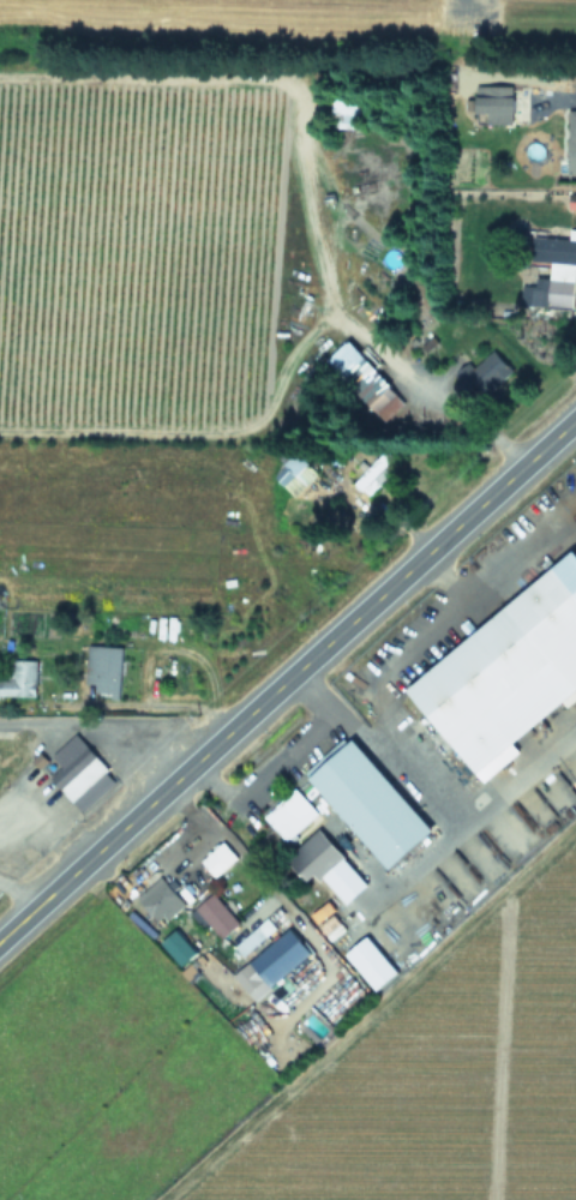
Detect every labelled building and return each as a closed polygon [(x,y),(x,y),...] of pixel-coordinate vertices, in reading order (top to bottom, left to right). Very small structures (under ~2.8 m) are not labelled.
[(477,127),(514,127),(514,89),(477,89),(477,127)] [(364,132),(364,102),(335,102),(335,132),(364,132)] [(549,310),(575,311),(575,242),(533,240),(532,264),(551,265),(549,310)] [(371,410),(393,388),(348,344),(327,365),(371,410)] [(470,366),(452,385),(475,406),(509,370),(492,354),(476,371),(470,366)] [(318,477),(297,455),(273,477),(294,500),(318,477)] [(355,486),(368,499),(396,471),(383,458),(355,486)] [(559,572),(409,690),(476,775),(575,696),(575,594),(559,572)] [(122,650),(89,648),(87,696),(121,697),(122,650)] [(37,663),(8,663),(8,682),(0,682),(0,699),(37,699),(37,663)] [(83,816),(119,784),(77,737),(45,766),(55,777),(51,780),(83,816)] [(364,830),(383,817),(361,784),(342,797),(364,830)] [(264,820),(285,845),(319,817),(298,791),(264,820)] [(308,884),(315,878),(320,883),(346,860),(320,832),(288,862),(308,884)] [(240,860),(226,843),(202,863),(216,879),(240,860)] [(160,927),(185,906),(162,878),(137,899),(160,927)] [(239,927),(215,896),(197,909),(222,941),(239,927)] [(278,929),(269,919),(235,950),(245,960),(278,929)] [(251,964),(281,1001),(295,991),(284,978),(312,956),(292,931),(251,964)] [(249,994),(260,985),(247,968),(236,977),(249,994)]
